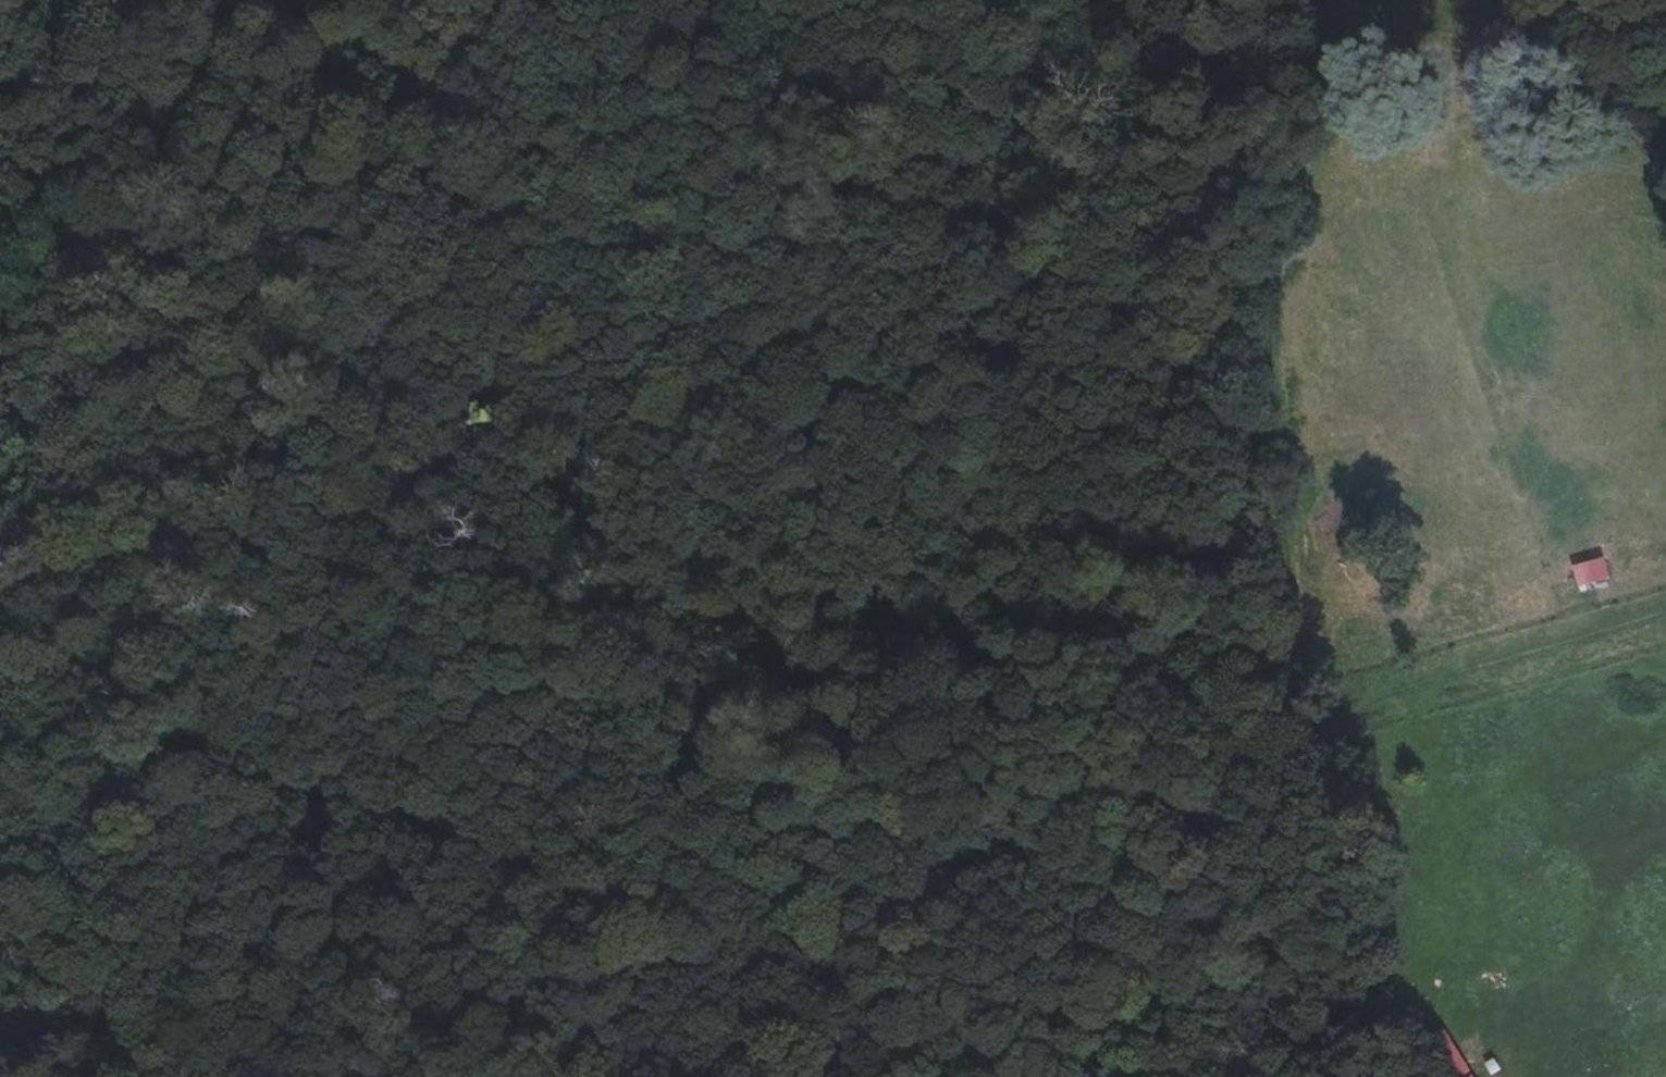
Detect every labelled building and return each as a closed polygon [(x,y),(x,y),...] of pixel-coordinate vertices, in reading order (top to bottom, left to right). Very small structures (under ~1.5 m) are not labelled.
[(1608,566),(1577,574),(1582,594),(1613,585),(1608,566)] [(1457,1036),(1439,1043),(1453,1076),(1473,1076),(1457,1036)]
